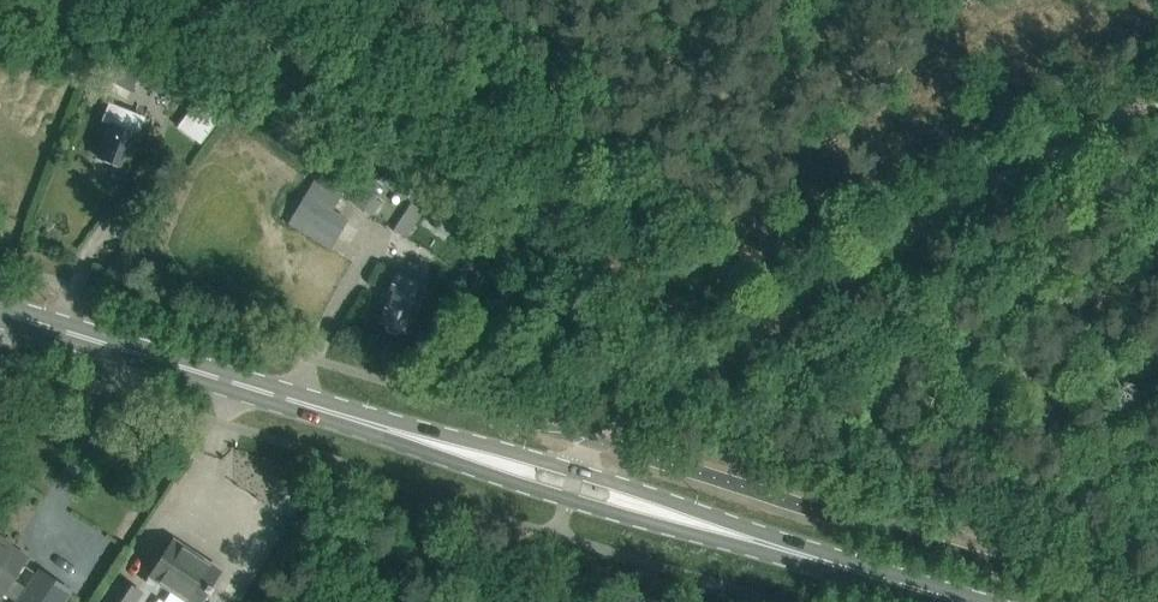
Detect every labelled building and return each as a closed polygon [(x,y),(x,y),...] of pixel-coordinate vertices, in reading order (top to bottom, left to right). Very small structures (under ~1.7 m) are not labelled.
[(133,93),(154,53),(119,38),(88,96),(95,100),(101,89),(104,90),(110,80),(133,93)] [(135,113),(110,103),(102,121),(112,125),(99,158),(125,169),(143,125),(132,120),(135,113)] [(295,215),(337,239),(348,218),(308,194),(295,215)] [(395,272),(386,299),(379,322),(386,324),(387,331),(396,334),(401,329),(408,332),(416,309),(424,281),(395,272)] [(155,563),(157,567),(147,582),(157,589),(161,583),(190,601),(200,601),(204,601),(210,592),(210,593),(213,587),(219,578),(217,575),(220,570),(197,554),(195,557),(186,552),(188,549),(174,540),(168,549),(164,549),(155,563)] [(3,592),(18,601),(63,601),(70,592),(40,571),(28,589),(12,578),(26,558),(0,541),(0,597),(3,592)] [(104,601),(136,601),(141,594),(120,579),(104,601)]
